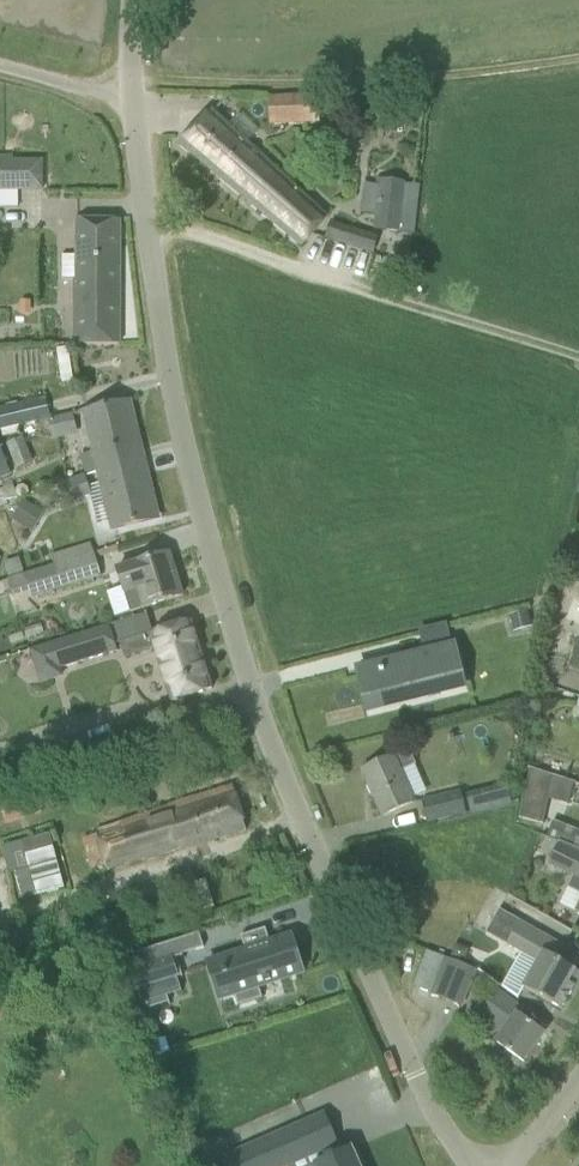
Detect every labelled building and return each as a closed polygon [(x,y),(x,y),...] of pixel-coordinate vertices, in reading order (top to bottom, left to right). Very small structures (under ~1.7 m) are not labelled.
[(318,123),(318,96),(269,98),(269,125),(318,123)] [(225,132),(203,113),(178,144),(301,248),(326,218),(245,149),(256,137),(235,119),(225,132)] [(42,190),(42,161),(13,161),(13,157),(0,157),(0,190),(42,190)] [(398,233),(399,231),(411,233),(417,189),(405,187),(406,184),(379,180),(373,229),(398,233)] [(72,346),(95,346),(119,346),(119,221),(77,221),(77,273),(72,273),(72,346)] [(326,240),(371,253),(376,235),(367,232),(331,222),(326,240)] [(0,409),(0,431),(2,439),(20,435),(19,427),(49,419),(45,398),(0,409)] [(98,472),(142,461),(128,402),(105,408),(84,413),(94,455),(82,458),(86,474),(98,472)] [(33,464),(23,438),(6,445),(17,470),(33,464)] [(11,475),(0,448),(0,480),(11,475)] [(156,520),(142,461),(98,472),(101,485),(88,488),(90,495),(98,527),(111,524),(112,530),(133,525),(156,520)] [(84,479),(59,487),(66,505),(90,495),(84,479)] [(11,523),(31,533),(44,510),(24,500),(11,523)] [(33,600),(101,578),(94,553),(81,557),(26,575),(33,600)] [(169,554),(117,571),(130,612),(182,596),(169,554)] [(19,559),(3,563),(8,579),(23,574),(19,559)] [(0,583),(0,598),(10,595),(6,581),(0,583)] [(532,629),(528,612),(509,617),(513,633),(532,629)] [(150,634),(120,644),(125,660),(155,650),(172,703),(189,697),(212,690),(190,622),(167,629),(150,634)] [(108,628),(51,646),(58,671),(116,653),(108,628)] [(357,671),(368,712),(467,688),(457,646),(357,671)] [(385,761),(363,771),(383,816),(415,802),(402,772),(416,766),(409,751),(396,758),(395,756),(385,760),(385,761)] [(529,771),(519,819),(543,826),(548,801),(553,778),(529,771)] [(113,793),(114,786),(110,781),(104,779),(98,783),(97,790),(100,795),(107,797),(113,793)] [(5,826),(41,815),(33,787),(0,797),(0,809),(5,826)] [(91,871),(105,867),(106,870),(223,839),(246,832),(232,787),(209,794),(94,828),(96,836),(83,840),(91,871)] [(467,791),(423,802),(428,824),(472,813),(467,791)] [(553,823),(547,838),(560,843),(578,850),(578,832),(553,823)] [(560,843),(548,867),(572,879),(567,889),(578,895),(578,850),(560,843)] [(541,998),(561,1010),(578,979),(578,973),(558,961),(565,947),(520,921),(520,922),(499,910),(485,934),(506,946),(506,947),(536,965),(523,988),(541,998)] [(237,1007),(262,999),(258,987),(302,973),(290,937),(269,943),(265,929),(240,937),(244,951),(206,963),(218,1000),(233,995),(237,1007)] [(134,969),(129,970),(136,992),(138,991),(142,1005),(146,1003),(148,1010),(169,1003),(167,997),(181,993),(177,979),(178,979),(182,977),(176,959),(182,957),(182,955),(203,949),(199,934),(130,955),(134,969)] [(443,958),(429,995),(462,1008),(476,971),(443,958)] [(503,1034),(496,1044),(522,1063),(543,1035),(518,1017),(522,1011),(497,994),(480,1017),(503,1034)] [(221,1160),(223,1165),(286,1165),(289,1165),(356,1165),(355,1164),(357,1163),(349,1146),(337,1152),(333,1143),(335,1142),(321,1111),(272,1135),(260,1141),(221,1160)]
